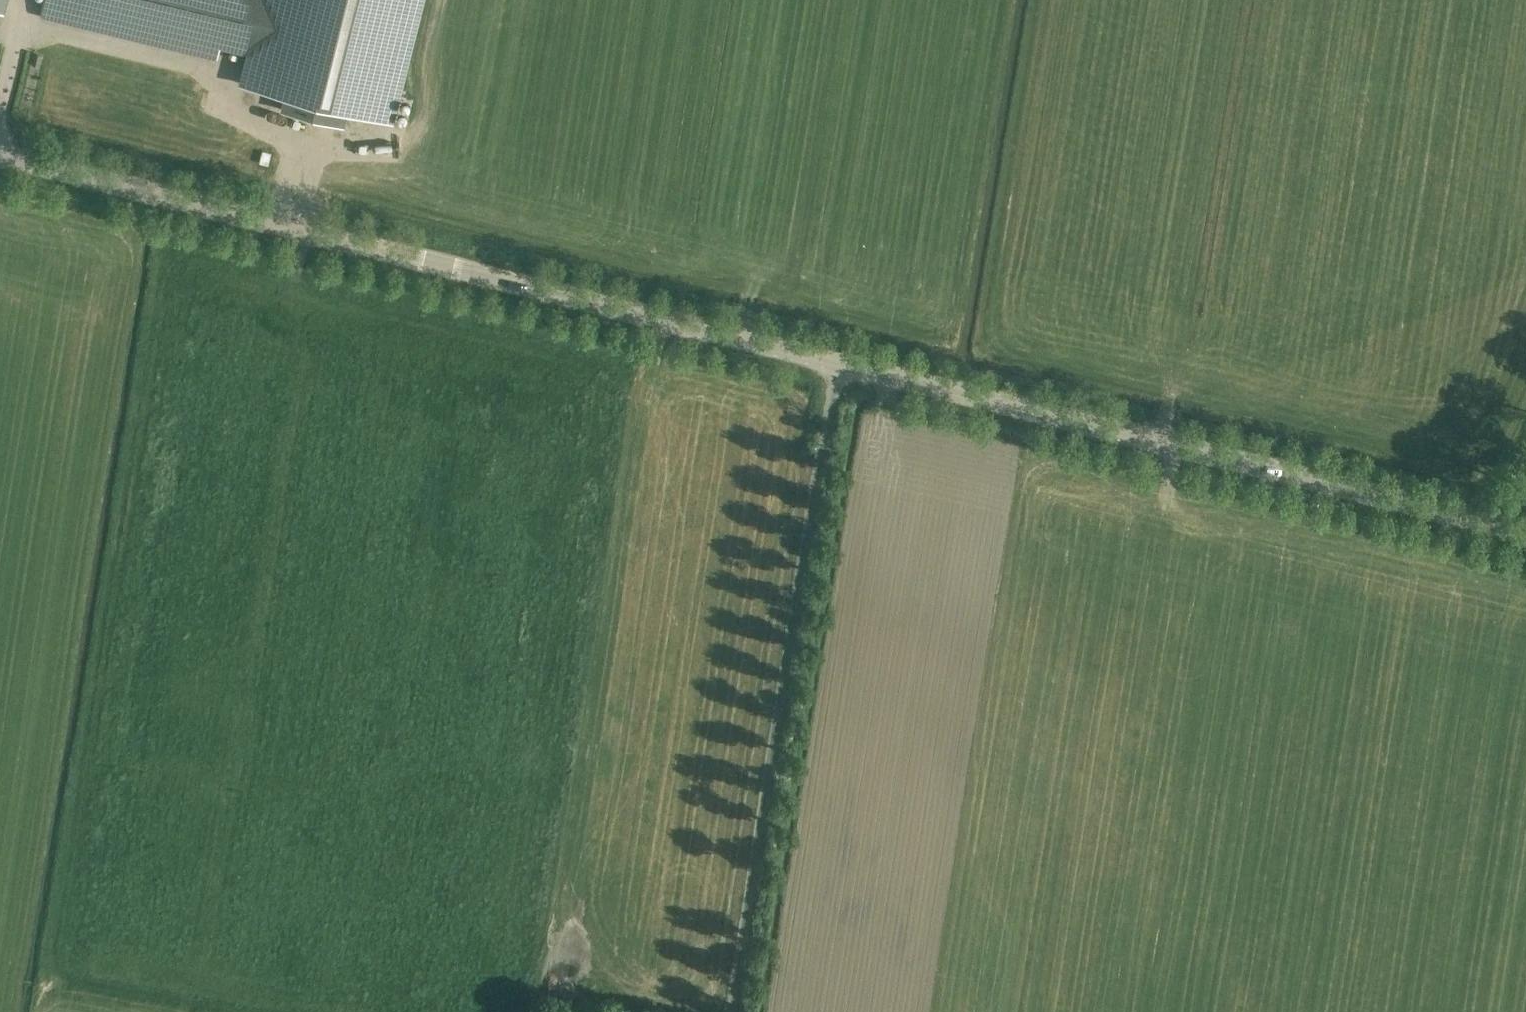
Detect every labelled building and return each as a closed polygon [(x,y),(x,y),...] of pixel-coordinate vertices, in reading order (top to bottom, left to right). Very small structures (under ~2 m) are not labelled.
[(159,43),(218,57),(220,49),(232,0),(44,0),(41,14),(159,43)] [(220,49),(249,56),(242,83),(286,94),(282,109),(345,124),(349,109),(392,120),(421,0),(232,0),(220,49)]
